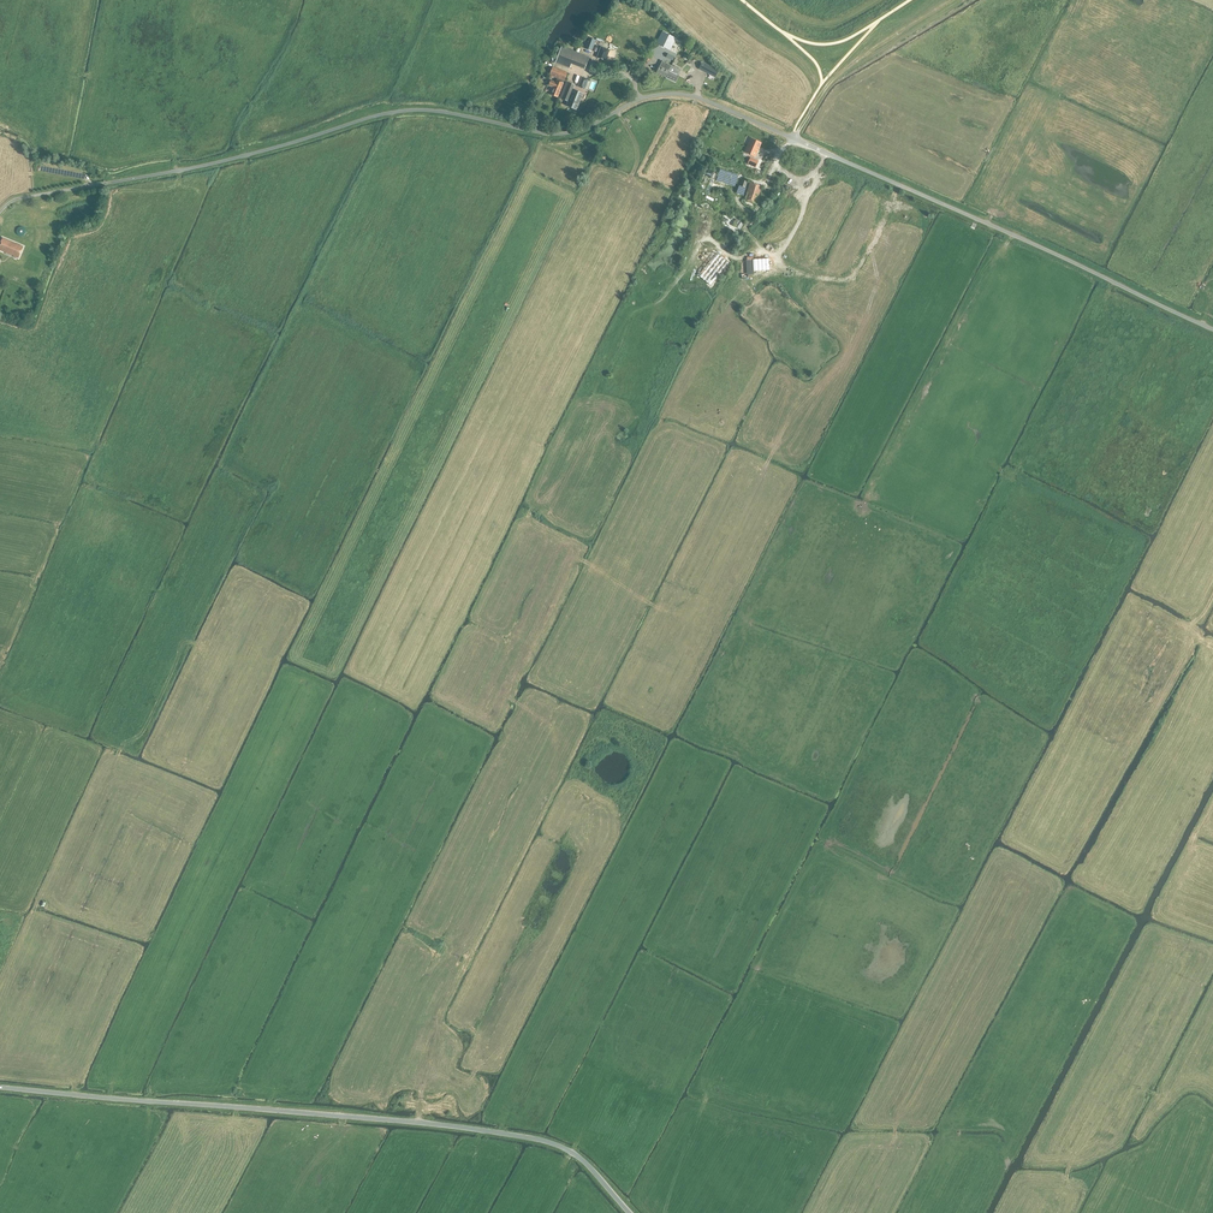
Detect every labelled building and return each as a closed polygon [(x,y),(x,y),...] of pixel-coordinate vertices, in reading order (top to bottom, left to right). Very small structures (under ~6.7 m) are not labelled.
[(679,38),(681,35),(672,29),(670,31),(679,38)] [(663,32),(657,43),(670,50),(673,45),(676,39),(663,32)] [(589,38),(585,48),(591,50),(595,40),(589,38)] [(558,55),(555,63),(570,69),(571,65),(585,70),(590,57),(562,46),(560,50),(558,49),(556,54),(558,55)] [(601,47),(596,58),(605,62),(610,51),(601,47)] [(675,82),(679,75),(678,75),(681,70),(671,66),(662,61),(660,66),(656,74),(675,82)] [(703,62),(699,69),(713,76),(716,69),(708,65),(703,62)] [(564,80),(567,73),(552,67),(549,75),(564,80)] [(579,84),(586,86),(589,80),(585,78),(582,77),(579,84)] [(555,83),(551,81),(548,86),(553,88),(550,95),(558,98),(564,84),(556,81),(555,83)] [(568,101),(566,106),(577,111),(583,94),(573,90),(575,85),(566,82),(560,98),(568,101)] [(587,108),(586,109),(587,110),(589,111),(593,112),(595,108),(596,106),(593,105),(590,104),(589,103),(588,104),(587,108)] [(750,138),(744,152),(753,156),(759,142),(750,138)] [(750,158),(748,164),(756,167),(758,161),(750,158)] [(757,166),(754,175),(761,177),(764,168),(757,166)] [(769,166),(764,176),(770,179),(772,176),(777,178),(780,172),(769,166)] [(714,180),(717,174),(706,169),(693,197),(693,200),(695,203),(698,204),(701,203),(704,202),(714,205),(716,205),(720,196),(710,191),(709,192),(705,190),(711,179),(714,180)] [(720,169),(716,180),(734,186),(738,175),(720,169)] [(759,195),(762,186),(756,184),(750,182),(746,196),(745,200),(752,202),(753,202),(755,203),(756,203),(757,204),(758,203),(758,201),(760,196),(758,196),(759,195)] [(734,228),(738,222),(734,220),(732,222),(729,220),(727,224),(734,228)] [(1103,230),(1095,233),(1100,242),(1105,240),(1106,242),(1108,241),(1103,230)] [(0,245),(0,250),(18,257),(23,246),(3,238),(0,245)] [(713,268),(723,275),(729,266),(720,259),(713,268)]
